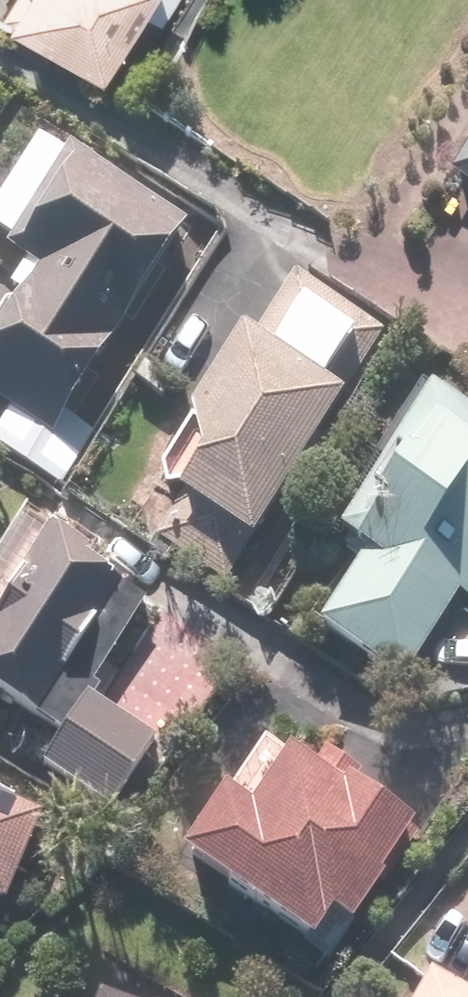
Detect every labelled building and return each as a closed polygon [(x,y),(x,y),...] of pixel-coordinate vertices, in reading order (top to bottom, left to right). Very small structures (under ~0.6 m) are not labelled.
[(0,15),(0,18),(7,23),(4,27),(56,60),(58,58),(65,62),(98,83),(152,0),(10,0),(0,15)] [(445,179),(467,194),(467,142),(445,179)] [(184,224),(94,169),(93,170),(62,151),(0,251),(0,254),(31,273),(0,323),(0,406),(52,438),(184,224)] [(173,500),(150,539),(225,583),(248,544),(381,329),(289,274),(246,343),(231,334),(179,416),(191,459),(169,497),(173,500)] [(467,604),(467,603),(467,428),(416,397),(326,545),(352,561),(308,633),(397,687),(453,595),(467,604)] [(57,736),(37,769),(109,814),(155,740),(89,700),(95,690),(90,686),(140,605),(115,589),(118,585),(80,562),(84,557),(17,516),(0,543),(0,707),(32,727),(35,722),(57,736)] [(321,753),(306,776),(258,745),(219,804),(212,800),(171,864),(305,948),(324,918),(344,931),(377,881),(373,878),(405,829),(346,790),(355,776),(321,753)] [(34,820),(0,806),(0,904),(34,820)] [(412,996),(467,996),(426,972),(412,996)]
